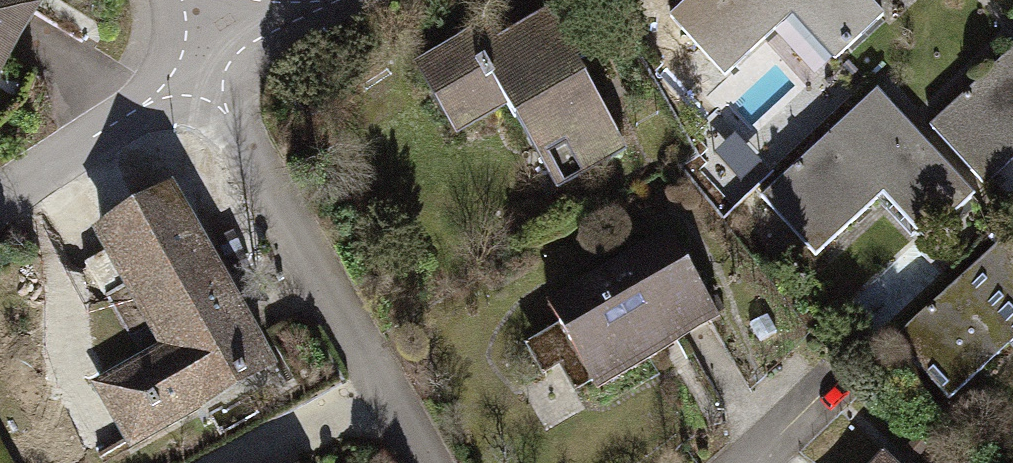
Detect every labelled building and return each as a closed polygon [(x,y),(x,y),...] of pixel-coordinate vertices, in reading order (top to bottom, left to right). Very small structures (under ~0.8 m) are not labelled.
[(4,88),(57,0),(0,0),(0,85),(4,88)] [(566,0),(531,0),(408,68),(450,145),(507,114),(550,191),(643,140),(566,0)] [(661,15),(720,81),(789,20),(828,63),(891,8),(884,0),(677,0),(661,15)] [(927,130),(983,192),(1012,165),(1012,53),(927,130)] [(917,248),(973,197),(879,93),(757,203),(816,267),(881,208),(917,248)] [(181,181),(83,232),(142,343),(83,374),(94,395),(115,433),(128,458),(284,376),(181,181)] [(675,220),(541,295),(595,393),(730,317),(675,220)] [(1006,237),(891,346),(956,415),(1002,372),(1012,384),(1012,244),(1006,237)] [(882,441),(862,462),(908,462),(882,441)]
